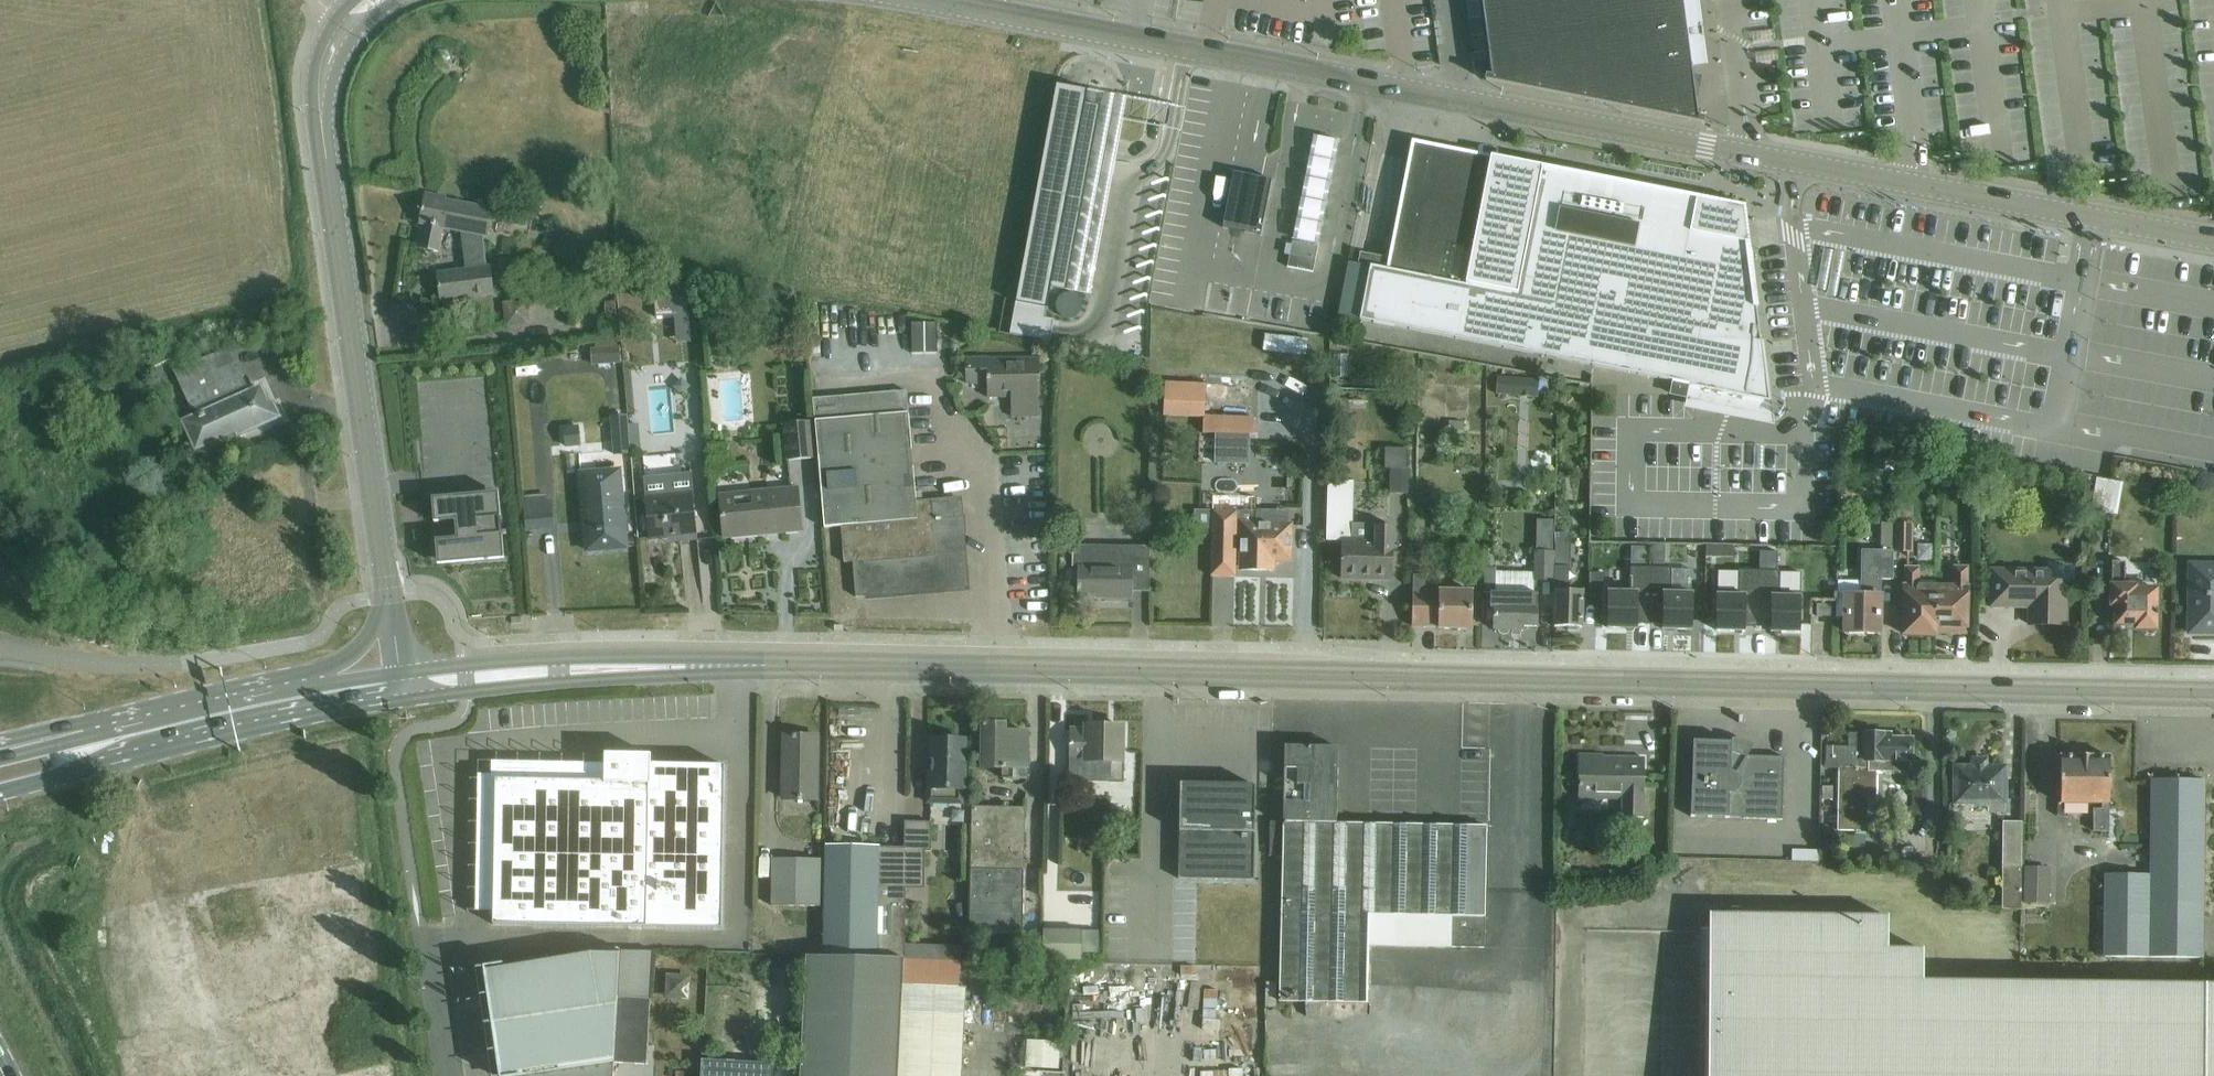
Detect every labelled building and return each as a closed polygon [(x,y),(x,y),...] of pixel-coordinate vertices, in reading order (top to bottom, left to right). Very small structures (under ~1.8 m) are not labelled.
[(1474,62),(1487,60),(1479,0),(1466,0),(1474,62)] [(1491,77),(1486,76),(1486,81),(1704,124),(1704,119),(1699,118),(1683,0),(1481,0),(1491,77)] [(439,50),(434,57),(438,65),(446,65),(451,59),(447,51),(439,50)] [(1016,303),(1011,335),(1050,342),(1054,321),(1045,320),(1047,308),(1051,288),(1066,290),(1066,288),(1082,200),(1091,155),(1092,148),(1097,119),(1100,107),(1100,106),(1097,106),(1087,104),(1085,104),(1087,96),(1088,91),(1087,91),(1058,85),(1057,85),(1045,150),(1027,242),(1017,300),(1016,303)] [(1349,262),(1339,315),(1360,320),(1449,337),(1594,366),(1674,382),(1672,394),(1672,395),(1684,397),(1687,398),(1729,406),(1771,414),(1764,359),(1763,359),(1762,351),(1760,342),(1761,342),(1756,310),(1752,276),(1748,242),(1726,237),(1722,204),(1705,201),(1705,200),(1685,196),(1492,158),(1487,157),(1414,143),(1413,143),(1410,160),(1401,207),(1390,259),(1388,270),(1373,267),(1349,262)] [(1227,203),(1223,228),(1261,236),(1265,217),(1261,216),(1256,215),(1258,207),(1260,197),(1266,198),(1268,199),(1270,188),(1272,180),(1261,178),(1260,177),(1239,173),(1234,172),(1227,203)] [(442,301),(494,294),(491,269),(488,269),(484,238),(486,238),(491,210),(426,199),(421,224),(425,225),(420,250),(438,253),(443,229),(461,233),(466,272),(438,275),(442,301)] [(1316,259),(1318,246),(1292,241),(1290,254),(1287,267),(1313,272),(1316,259)] [(686,287),(654,289),(656,317),(689,314),(686,287)] [(1057,301),(1056,305),(1057,308),(1058,311),(1060,314),(1063,316),(1066,317),(1069,318),(1072,317),(1075,316),(1078,314),(1080,311),(1081,308),(1082,305),(1081,301),(1080,298),(1078,296),(1075,294),(1072,292),(1069,292),(1066,292),(1063,294),(1060,296),(1058,298),(1057,301)] [(615,302),(605,303),(607,321),(617,320),(615,302)] [(529,305),(505,308),(507,333),(532,330),(529,305)] [(939,325),(913,325),(914,356),(940,355),(939,325)] [(621,365),(619,348),(617,348),(617,340),(594,342),(595,350),(591,350),(592,367),(621,365)] [(203,452),(275,419),(269,404),(264,406),(257,392),(240,400),(235,390),(244,386),(226,348),(171,373),(190,413),(192,412),(196,419),(183,425),(194,449),(200,447),(203,452)] [(1040,360),(987,361),(987,359),(966,359),(967,387),(987,386),(987,398),(1011,398),(1012,418),(1038,418),(1038,398),(1040,398),(1040,360)] [(1512,379),(1511,395),(1536,397),(1537,381),(1512,379)] [(1166,384),(1165,416),(1204,417),(1206,385),(1166,384)] [(857,598),(965,588),(958,498),(916,502),(907,392),(813,400),(825,529),(842,527),(845,564),(854,563),(857,598)] [(1204,417),(1204,433),(1216,433),(1215,462),(1249,463),(1250,434),(1254,434),(1254,419),(1204,417)] [(613,420),(616,456),(631,455),(630,450),(629,440),(628,425),(628,418),(613,420)] [(1450,421),(1450,430),(1464,430),(1464,421),(1450,421)] [(788,462),(815,459),(811,422),(785,425),(788,462)] [(637,424),(628,425),(629,440),(630,450),(639,449),(637,424)] [(580,428),(565,429),(566,447),(582,445),(580,428)] [(1408,448),(1384,447),(1384,468),(1390,468),(1388,493),(1408,493),(1409,468),(1407,468),(1408,448)] [(588,552),(627,548),(623,502),(615,503),(612,472),(582,475),(588,552)] [(691,473),(644,477),(646,500),(650,540),(680,538),(681,542),(698,540),(693,491),(691,473)] [(2098,480),(2093,511),(2110,515),(2116,483),(2098,480)] [(1393,580),(1395,527),(1353,526),(1354,482),(1329,482),(1327,542),(1342,542),(1342,578),(1393,580)] [(724,539),(802,531),(798,489),(720,497),(724,539)] [(476,495),(432,498),(434,523),(456,521),(457,539),(436,541),(438,565),(459,563),(505,559),(502,535),(500,517),(501,517),(499,493),(476,495)] [(1845,493),(1844,510),(1859,511),(1859,493),(1845,493)] [(1212,511),(1211,577),(1236,577),(1236,568),(1242,568),(1242,570),(1275,571),(1275,561),(1291,561),(1292,525),(1276,525),(1256,524),(1256,512),(1256,499),(1212,498),(1212,511)] [(1913,526),(1895,525),(1895,555),(1913,555),(1913,526)] [(1566,540),(1556,539),(1555,628),(1566,628),(1568,631),(1577,631),(1580,628),(1582,628),(1583,591),(1569,591),(1562,591),(1562,587),(1570,587),(1570,540),(1566,540)] [(1075,546),(1074,564),(1080,565),(1079,598),(1132,599),(1133,590),(1150,591),(1149,548),(1075,546)] [(1719,546),(1706,546),(1706,557),(1719,557),(1719,546)] [(1838,581),(1837,617),(1847,617),(1846,634),(1879,634),(1880,580),(1893,580),(1893,552),(1880,551),(1863,551),(1863,566),(1863,582),(1838,581)] [(1759,571),(1758,627),(1770,628),(1771,628),(1771,632),(1783,632),(1799,633),(1800,611),(1800,597),(1800,593),(1800,574),(1800,572),(1777,572),(1778,558),(1778,552),(1767,552),(1760,552),(1759,571)] [(1416,564),(1428,565),(1428,554),(1416,553),(1416,564)] [(1535,553),(1535,575),(1535,581),(1554,581),(1554,553),(1535,553)] [(1652,556),(1651,568),(1664,568),(1665,557),(1652,556)] [(2157,627),(2157,590),(2137,590),(2137,587),(2126,586),(2126,563),(2112,563),(2112,606),(2116,606),(2116,626),(2138,626),(2141,632),(2151,632),(2154,627),(2157,627)] [(1497,568),(1484,568),(1484,581),(1497,582),(1497,574),(1497,568)] [(1608,613),(1608,629),(1621,629),(1637,629),(1637,624),(1643,624),(1650,624),(1651,568),(1631,568),(1630,589),(1609,588),(1608,613)] [(1651,568),(1650,624),(1663,625),(1663,629),(1663,630),(1675,630),(1691,630),(1692,630),(1692,590),(1690,590),(1691,569),(1672,568),(1665,568),(1664,568),(1651,568)] [(1936,588),(1935,633),(1950,633),(1953,629),(1954,627),(1959,627),(1966,627),(1968,568),(1955,568),(1954,588),(1936,588)] [(1935,635),(1936,582),(1920,582),(1920,569),(1906,569),(1905,635),(1935,635)] [(2048,572),(1991,571),(1991,607),(2030,607),(2030,625),(2065,625),(2066,586),(2074,586),(2074,569),(2048,569),(2048,572)] [(1717,595),(1717,631),(1731,631),(1744,632),(1744,627),(1758,627),(1759,571),(1748,570),(1743,570),(1739,570),(1739,571),(1738,596),(1717,595)] [(1535,581),(1535,575),(1497,574),(1497,582),(1496,594),(1492,594),(1491,611),(1496,611),(1495,631),(1524,631),(1524,627),(1537,627),(1537,595),(1535,595),(1535,581)] [(1590,574),(1590,590),(1602,591),(1603,574),(1590,574)] [(1472,630),(1473,592),(1440,591),(1440,592),(1426,592),(1426,575),(1413,575),(1413,627),(1440,627),(1440,629),(1472,630)] [(2189,633),(2213,633),(2213,578),(2189,578),(2189,633)] [(1831,617),(1831,605),(1817,605),(1817,617),(1831,617)] [(1010,769),(1027,769),(1028,733),(1005,733),(1005,726),(983,725),(982,769),(1003,769),(1003,779),(1010,779),(1010,769)] [(1087,735),(1071,735),(1071,750),(1071,761),(1070,780),(1111,781),(1122,781),(1122,750),(1122,747),(1121,747),(1122,727),(1087,726),(1087,735)] [(782,800),(816,800),(817,737),(783,736),(782,800)] [(1877,771),(1911,772),(1911,740),(1884,739),(1884,736),(1850,736),(1849,749),(1827,749),(1827,769),(1838,769),(1837,831),(1875,832),(1877,771)] [(926,804),(962,804),(963,740),(932,740),(932,772),(926,772),(926,804)] [(1732,743),(1693,741),(1690,818),(1729,819),(1729,818),(1743,818),(1743,819),(1783,821),(1785,758),(1747,757),(1732,752),(1732,743)] [(1286,747),(1284,822),(1337,823),(1339,748),(1286,747)] [(722,929),(725,766),(715,766),(715,775),(651,773),(652,756),(605,755),(605,782),(496,780),(493,912),(493,925),(722,929)] [(1643,818),(1645,759),(1623,759),(1623,762),(1602,762),(1602,756),(1578,755),(1577,795),(1622,796),(1622,818),(1643,818)] [(2108,831),(2109,757),(2060,757),(2059,804),(2101,804),(2101,810),(2092,810),(2092,831),(2108,831)] [(1970,769),(1955,769),(1955,802),(1973,802),(1973,805),(1989,805),(1989,810),(2003,810),(2003,804),(2004,804),(2004,769),(1987,769),(1987,760),(1972,760),(1970,760),(1970,769)] [(2104,956),(2201,957),(2204,781),(2151,781),(2151,871),(2106,871),(2104,956)] [(1255,823),(1256,786),(1219,785),(1181,784),(1180,805),(1179,879),(1219,880),(1254,880),(1255,823)] [(1023,934),(1025,809),(971,808),(969,933),(1023,934)] [(1486,827),(1337,823),(1284,822),(1280,1002),(1305,1002),(1305,1016),(1319,1016),(1319,1003),(1369,1004),(1370,945),(1483,948),(1486,827)] [(2020,910),(2020,822),(2002,822),(2000,910),(2020,910)] [(923,879),(924,852),(929,852),(930,824),(904,824),(904,849),(905,849),(904,879),(904,887),(923,888),(923,879)] [(1819,844),(1818,861),(1837,861),(1837,845),(1819,844)] [(902,960),(904,887),(904,879),(905,849),(904,849),(825,847),(823,915),(823,958),(902,960)] [(820,908),(821,861),(772,860),(771,906),(820,908)] [(2049,864),(2024,863),(2023,901),(2048,902),(2049,864)] [(1082,961),(1082,932),(1044,931),(1043,960),(1082,961)] [(590,950),(486,967),(494,1023),(617,1006),(621,950),(620,950),(620,951),(590,950)] [(617,1006),(614,1063),(647,1065),(653,951),(621,950),(617,1006)] [(902,960),(823,958),(806,958),(803,1075),(897,1075),(902,987),(902,960)] [(905,958),(904,985),(958,987),(959,960),(905,958)] [(689,998),(690,973),(666,972),(665,998),(689,998)] [(1417,983),(1378,981),(1377,995),(1417,997),(1417,983)] [(902,987),(897,1075),(965,1075),(970,990),(902,987)] [(617,1006),(494,1023),(502,1075),(533,1075),(614,1064),(617,1006)] [(1235,1027),(1232,1037),(1255,1043),(1258,1033),(1235,1027)] [(1028,1041),(1026,1067),(1058,1069),(1060,1044),(1028,1041)] [(772,1064),(713,1061),(713,1052),(702,1051),(701,1075),(772,1075),(772,1064)] [(614,1064),(533,1075),(613,1075),(614,1064)]
